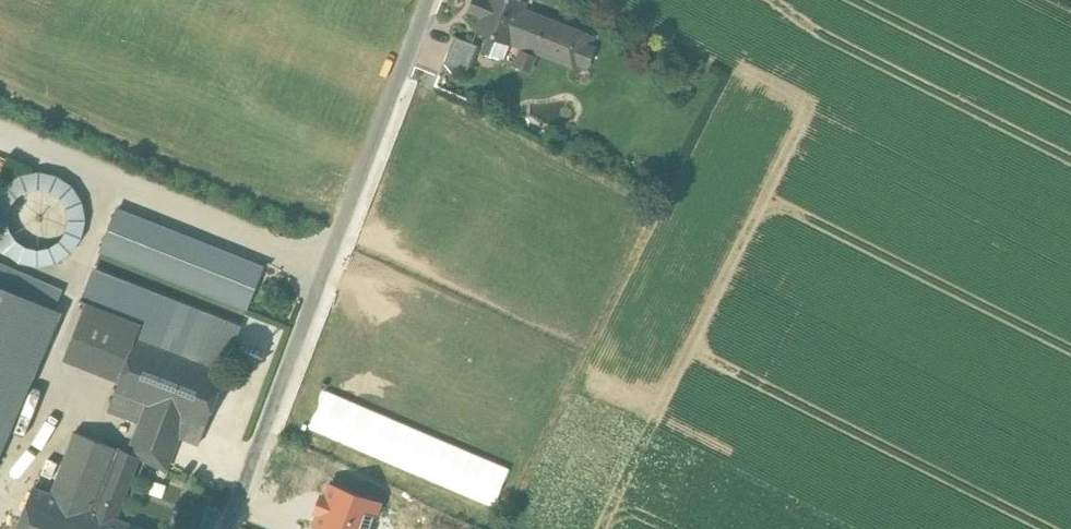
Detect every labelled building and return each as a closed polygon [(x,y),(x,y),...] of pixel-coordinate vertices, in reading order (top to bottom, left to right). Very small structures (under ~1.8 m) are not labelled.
[(523,0),(482,0),(477,12),(482,14),(476,29),(489,34),(482,51),(503,60),(512,39),(569,61),(568,65),(580,70),(582,64),(587,66),(594,48),(589,46),(591,40),(582,36),(583,32),(524,9),(527,1),(523,0)] [(478,45),(455,36),(444,62),(467,71),(478,45)] [(536,56),(521,50),(515,64),(530,70),(536,56)] [(45,267),(59,262),(71,254),(80,242),(85,228),(85,213),(81,199),(72,187),(60,178),(46,174),(31,173),(17,178),(5,186),(0,193),(0,247),(4,253),(16,262),(30,267),(45,267)] [(263,263),(117,208),(100,253),(246,309),(263,263)] [(92,268),(79,300),(142,324),(135,340),(224,373),(242,324),(92,268)] [(0,271),(0,290),(58,314),(58,315),(65,299),(0,271)] [(58,315),(58,314),(0,290),(0,448),(58,315)] [(142,324),(79,300),(61,349),(123,373),(135,340),(142,324)] [(224,373),(135,340),(123,373),(116,391),(147,403),(142,418),(181,432),(186,419),(206,426),(226,374),(224,373)] [(147,403),(116,391),(109,409),(141,420),(142,418),(147,403)] [(181,432),(142,418),(141,420),(129,452),(128,453),(140,458),(167,468),(181,432)] [(118,447),(75,431),(51,493),(112,517),(116,518),(140,458),(128,453),(129,452),(118,447)] [(326,497),(322,496),(317,511),(320,512),(315,526),(324,528),(370,528),(380,503),(330,485),(326,497)] [(34,487),(18,528),(107,528),(112,517),(51,493),(34,487)] [(112,517),(107,528),(144,528),(116,518),(112,517)]
